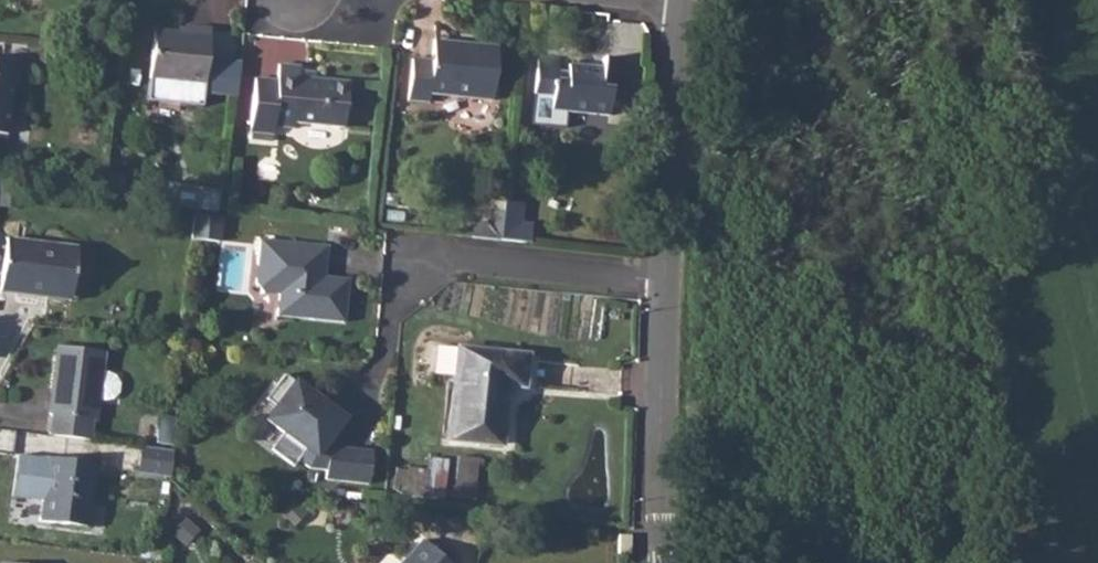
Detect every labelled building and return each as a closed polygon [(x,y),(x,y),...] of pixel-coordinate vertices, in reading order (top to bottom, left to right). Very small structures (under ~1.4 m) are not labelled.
[(208,59),(210,30),(191,28),(191,35),(155,32),(150,79),(205,85),(208,59)] [(492,100),(498,48),(434,41),(432,61),(412,59),(408,100),(429,102),(430,94),(492,100)] [(600,89),(602,69),(569,65),(568,72),(557,71),(558,59),(537,57),(531,125),(565,128),(567,111),(609,115),(610,102),(619,103),(621,91),(600,89)] [(600,89),(621,91),(623,60),(603,58),(602,69),(600,89)] [(240,62),(208,59),(205,85),(204,93),(237,96),(240,62)] [(24,63),(0,61),(0,134),(9,135),(13,88),(21,89),(24,63)] [(300,72),(300,66),(279,64),(277,81),(255,79),(250,132),(251,132),(271,134),(273,134),(274,126),(294,128),(295,123),(344,128),(348,83),(314,79),(299,78),(300,72)] [(271,134),(251,132),(251,139),(270,141),(271,134)] [(18,191),(2,190),(1,204),(17,205),(18,191)] [(504,212),(505,202),(490,200),(489,211),(504,212)] [(502,242),(530,245),(532,228),(528,223),(522,223),(523,204),(505,202),(504,212),(502,242)] [(504,212),(489,211),(488,220),(483,224),(474,223),(472,239),(502,242),(504,212)] [(222,220),(193,217),(191,239),(220,242),(222,220)] [(78,248),(6,239),(0,287),(0,291),(71,300),(78,248)] [(328,247),(255,239),(251,278),(263,293),(279,295),(277,316),(344,322),(349,280),(324,277),(319,277),(320,268),(325,268),(328,247)] [(104,352),(58,346),(50,413),(52,413),(49,435),(91,440),(93,419),(96,419),(98,401),(104,401),(113,400),(119,393),(120,383),(116,376),(108,371),(101,371),(104,352)] [(434,374),(455,376),(458,349),(437,346),(434,374)] [(458,349),(455,376),(449,439),(501,445),(508,385),(524,387),(527,356),(458,349)] [(324,446),(344,419),(285,374),(266,399),(277,407),(266,420),(283,435),(271,449),(294,466),(299,460),(309,468),(326,470),(325,479),(369,484),(372,451),(324,446)] [(159,416),(157,443),(174,445),(176,417),(159,416)] [(173,450),(141,446),(137,474),(171,478),(173,450)] [(89,528),(97,465),(19,455),(13,497),(42,501),(40,522),(89,528)] [(478,491),(479,456),(458,456),(457,490),(478,491)] [(445,468),(403,464),(400,494),(442,498),(445,468)] [(305,513),(294,502),(283,513),(294,524),(305,513)] [(197,529),(185,519),(172,534),(183,544),(197,529)] [(631,535),(619,535),(619,555),(630,556),(631,535)] [(423,540),(401,562),(447,562),(423,540)] [(158,545),(144,544),(143,558),(157,559),(158,545)]
